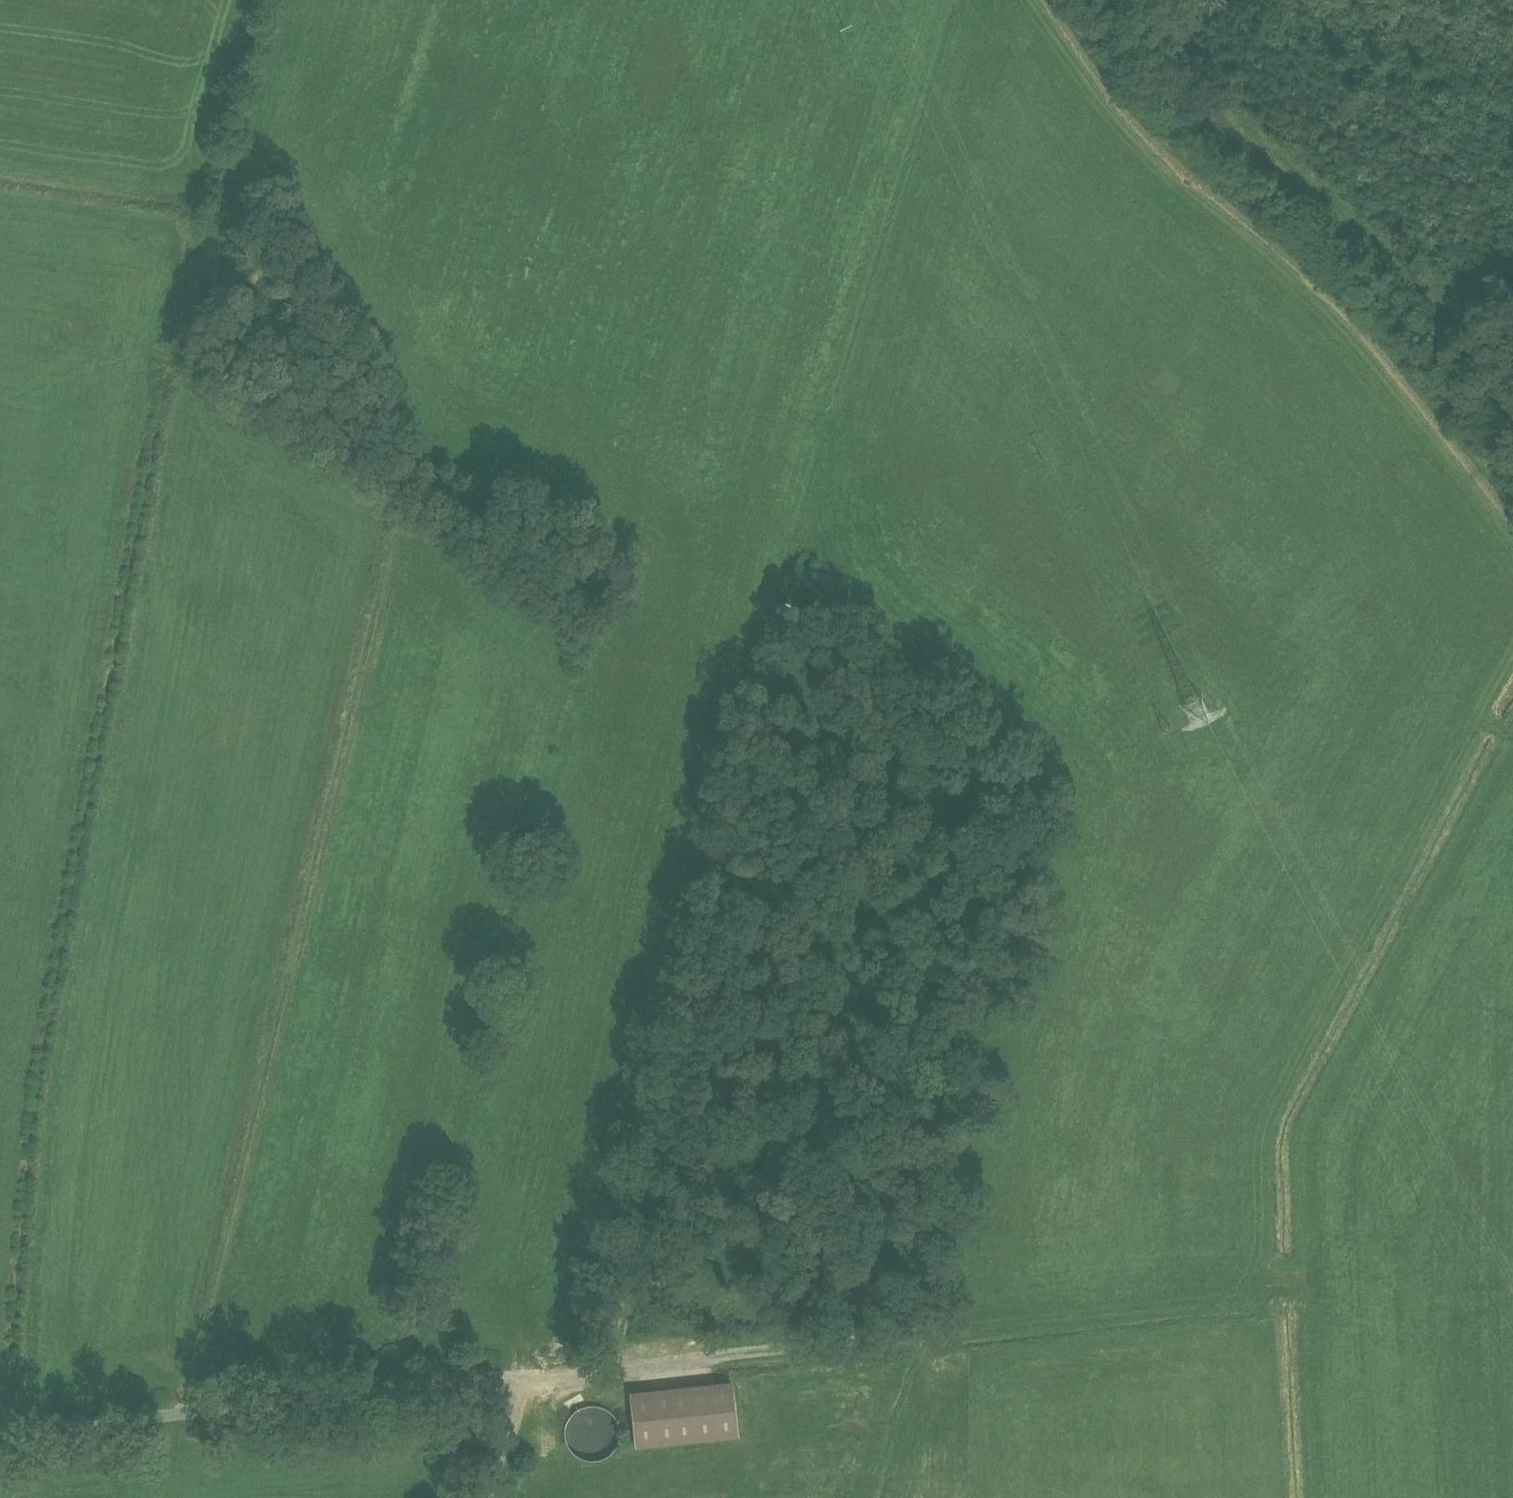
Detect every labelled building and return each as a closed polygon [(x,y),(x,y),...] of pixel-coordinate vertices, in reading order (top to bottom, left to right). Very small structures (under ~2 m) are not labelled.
[(638,1374),(640,1394),(730,1385),(728,1366),(638,1374)] [(634,1394),(639,1448),(745,1438),(740,1384),(730,1385),(640,1394),(634,1394)] [(573,1415),(567,1424),(565,1434),(567,1444),(572,1452),(581,1458),(591,1460),(601,1458),(609,1453),(615,1444),(617,1434),(615,1425),(610,1416),(601,1410),(591,1408),(581,1410),(573,1415)]
